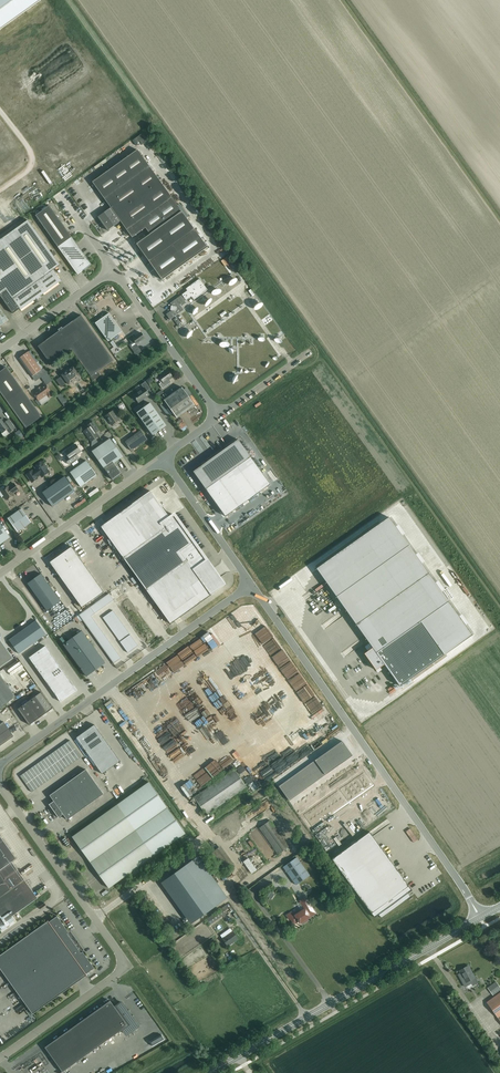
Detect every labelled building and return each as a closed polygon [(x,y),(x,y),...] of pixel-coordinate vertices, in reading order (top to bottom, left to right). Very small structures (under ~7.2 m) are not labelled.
[(41,0),(0,0),(0,29),(41,0)] [(92,182),(104,198),(149,166),(138,150),(92,182)] [(68,165),(57,173),(60,176),(71,169),(68,165)] [(182,212),(149,166),(104,198),(111,208),(98,217),(107,230),(120,221),(132,237),(145,228),(150,234),(182,212)] [(35,215),(77,274),(91,264),(49,206),(35,215)] [(150,262),(195,230),(182,212),(150,234),(137,244),(150,262)] [(28,220),(0,240),(0,295),(13,314),(20,309),(21,310),(37,298),(37,300),(41,297),(40,296),(61,281),(53,270),(60,265),(28,220)] [(208,248),(195,230),(150,262),(162,280),(208,248)] [(184,298),(183,298),(184,299),(185,299),(186,300),(191,296),(194,300),(208,290),(200,279),(186,289),(187,291),(182,295),(184,298)] [(166,314),(170,320),(184,310),(180,305),(185,301),(184,299),(183,298),(181,295),(170,303),(174,308),(166,314)] [(8,320),(0,308),(0,326),(8,320)] [(108,341),(122,332),(109,313),(95,323),(108,341)] [(113,360),(81,315),(63,329),(62,328),(62,327),(58,330),(59,330),(59,331),(38,346),(51,364),(72,350),(91,377),(113,360)] [(182,325),(177,317),(174,319),(179,327),(182,325)] [(134,334),(128,338),(131,343),(134,341),(136,344),(145,338),(141,333),(135,337),(134,334)] [(32,376),(41,370),(28,352),(19,358),(32,376)] [(0,372),(0,392),(26,428),(42,416),(6,367),(0,372)] [(80,377),(73,367),(62,375),(64,377),(61,379),(60,378),(57,380),(62,387),(65,384),(65,383),(67,382),(69,385),(80,377)] [(169,379),(173,377),(168,370),(165,372),(164,371),(163,371),(161,372),(161,373),(162,374),(159,376),(161,379),(159,380),(161,383),(159,384),(162,389),(170,383),(169,381),(169,379)] [(147,391),(150,388),(145,382),(142,385),(144,388),(134,395),(139,402),(149,395),(147,391)] [(39,401),(47,395),(49,398),(53,395),(51,392),(45,384),(33,393),(39,401)] [(229,398),(235,392),(229,386),(222,392),(229,398)] [(182,387),(164,400),(177,418),(195,405),(182,387)] [(137,413),(153,435),(166,426),(150,403),(137,413)] [(112,425),(120,420),(113,411),(105,416),(112,425)] [(15,428),(10,421),(6,424),(2,418),(0,420),(0,429),(2,433),(7,430),(9,433),(15,428)] [(91,448),(99,443),(95,438),(99,436),(96,432),(99,430),(93,422),(87,426),(89,428),(84,431),(91,441),(91,448)] [(147,439),(141,430),(125,442),(131,451),(147,439)] [(121,473),(114,463),(123,457),(110,438),(92,451),(105,470),(105,469),(106,470),(106,471),(112,479),(112,480),(113,480),(112,479),(121,473)] [(206,489),(251,457),(238,439),(193,471),(206,489)] [(81,451),(76,444),(65,452),(68,456),(65,459),(69,464),(79,458),(77,454),(81,451)] [(80,487),(97,475),(86,461),(70,472),(80,487)] [(49,472),(42,462),(35,466),(36,469),(32,472),(32,471),(27,474),(32,482),(37,478),(37,477),(41,475),(42,477),(49,472)] [(53,507),(75,491),(65,476),(42,492),(53,507)] [(8,486),(1,491),(7,500),(14,495),(13,493),(18,489),(14,483),(9,487),(8,486)] [(214,593),(214,592),(211,594),(193,569),(206,560),(174,515),(170,518),(169,516),(150,491),(101,526),(170,624),(214,593)] [(17,532),(31,522),(21,508),(8,518),(17,532)] [(400,686),(472,636),(389,517),(316,568),(373,648),(364,653),(376,670),(384,664),(400,686)] [(10,537),(0,523),(0,544),(10,537)] [(71,546),(49,562),(82,608),(104,592),(71,546)] [(60,601),(41,574),(28,583),(47,610),(60,601)] [(112,598),(122,591),(118,586),(109,593),(112,598)] [(112,598),(116,602),(125,596),(122,591),(112,598)] [(129,601),(125,596),(116,602),(120,608),(129,601)] [(129,601),(120,608),(123,614),(133,607),(129,601)] [(90,607),(86,610),(90,615),(94,612),(94,613),(95,613),(90,607)] [(136,611),(133,607),(123,614),(127,618),(136,611)] [(86,610),(79,615),(85,624),(93,619),(90,615),(86,610)] [(136,611),(127,618),(131,624),(141,618),(136,611)] [(136,631),(145,624),(141,618),(131,624),(136,631)] [(93,619),(85,624),(88,627),(95,622),(93,619)] [(9,640),(15,648),(19,654),(46,634),(42,629),(36,620),(9,640)] [(95,622),(88,627),(90,631),(98,625),(95,622)] [(145,624),(136,631),(140,637),(150,630),(145,624)] [(98,625),(90,631),(93,634),(100,629),(98,625)] [(100,629),(93,634),(95,638),(103,632),(100,629)] [(150,630),(140,637),(144,643),(154,636),(150,630)] [(105,663),(82,631),(63,644),(87,676),(105,663)] [(103,632),(95,638),(98,641),(105,636),(103,632)] [(126,638),(120,642),(123,645),(133,638),(130,635),(126,638)] [(105,636),(98,641),(100,645),(108,640),(105,636)] [(133,638),(123,645),(125,649),(135,642),(133,638)] [(108,640),(100,645),(103,649),(110,643),(108,640)] [(135,642),(125,649),(128,653),(138,646),(135,642)] [(110,643),(103,649),(106,652),(113,647),(110,643)] [(43,660),(51,654),(45,646),(37,652),(43,660)] [(113,647),(106,652),(108,656),(116,650),(113,647)] [(116,650),(108,656),(111,659),(118,654),(116,650)] [(43,660),(37,652),(29,657),(35,666),(43,660)] [(51,654),(43,660),(46,664),(54,658),(51,654)] [(118,654),(111,659),(113,663),(121,658),(118,654)] [(57,662),(54,658),(46,664),(49,668),(57,662)] [(38,670),(46,664),(43,660),(35,666),(38,670)] [(49,668),(52,672),(60,666),(57,662),(49,668)] [(49,668),(46,664),(38,670),(41,674),(49,668)] [(64,671),(60,666),(52,672),(55,677),(64,671)] [(41,674),(43,678),(52,672),(49,668),(41,674)] [(55,677),(59,682),(67,677),(64,671),(55,677)] [(55,677),(52,672),(43,678),(47,683),(55,677)] [(16,696),(0,675),(0,708),(16,696)] [(47,683),(51,688),(59,682),(55,677),(47,683)] [(71,682),(67,677),(59,682),(63,688),(71,682)] [(63,688),(59,682),(51,688),(55,693),(63,688)] [(69,696),(77,690),(71,682),(63,688),(69,696)] [(63,688),(55,693),(60,702),(69,696),(63,688)] [(36,696),(27,702),(38,718),(47,712),(36,696)] [(27,702),(18,709),(29,725),(38,718),(27,702)] [(0,724),(0,735),(9,729),(3,722),(0,724)] [(94,725),(76,738),(102,774),(114,765),(120,761),(94,725)] [(0,735),(0,746),(14,736),(9,729),(0,735)] [(76,748),(70,740),(67,742),(73,750),(76,748)] [(279,786),(289,801),(352,755),(342,741),(279,786)] [(67,742),(64,744),(70,752),(73,750),(67,742)] [(67,754),(70,752),(64,744),(61,746),(67,754)] [(67,754),(61,746),(58,748),(64,757),(67,754)] [(64,757),(58,748),(55,751),(61,759),(64,757)] [(73,750),(78,758),(81,756),(76,748),(73,750)] [(73,750),(70,752),(76,760),(78,758),(73,750)] [(55,751),(52,753),(58,761),(61,759),(55,751)] [(70,752),(67,754),(73,763),(76,760),(70,752)] [(55,763),(58,761),(52,753),(49,755),(55,763)] [(64,757),(70,765),(73,763),(67,754),(64,757)] [(46,757),(52,765),(55,763),(49,755),(46,757)] [(52,765),(46,757),(43,759),(49,767),(52,765)] [(67,767),(70,765),(64,757),(61,759),(67,767)] [(46,769),(49,767),(43,759),(41,761),(46,769)] [(58,761),(64,769),(67,767),(61,759),(58,761)] [(38,763),(43,771),(46,769),(41,761),(38,763)] [(64,769),(58,761),(55,763),(61,771),(64,769)] [(35,765),(40,773),(43,771),(38,763),(35,765)] [(61,771),(55,763),(52,765),(58,773),(61,771)] [(35,765),(32,767),(38,775),(40,773),(35,765)] [(49,767),(55,775),(58,773),(52,765),(49,767)] [(29,769),(35,777),(38,775),(32,767),(29,769)] [(46,769),(52,777),(55,775),(49,767),(46,769)] [(32,780),(35,777),(29,769),(26,771),(32,780)] [(52,777),(46,769),(43,771),(49,779),(52,777)] [(49,804),(54,811),(59,818),(59,817),(63,814),(67,820),(103,794),(86,769),(50,795),(54,801),(49,804)] [(227,772),(199,791),(201,793),(194,798),(203,810),(200,813),(202,817),(246,786),(235,770),(228,774),(227,772)] [(23,774),(29,782),(32,780),(26,771),(23,774)] [(49,779),(43,771),(40,773),(46,781),(49,779)] [(363,771),(356,776),(360,781),(367,776),(363,771)] [(38,775),(43,784),(46,781),(40,773),(38,775)] [(29,782),(23,774),(20,776),(26,784),(29,782)] [(43,784),(38,775),(35,777),(40,786),(43,784)] [(361,783),(360,781),(356,776),(352,779),(357,786),(361,783)] [(363,785),(370,780),(367,776),(360,781),(361,783),(363,785)] [(32,780),(37,788),(40,786),(35,777),(32,780)] [(347,782),(352,789),(357,786),(352,779),(347,782)] [(37,788),(32,780),(29,782),(35,790),(37,788)] [(374,785),(370,780),(363,785),(366,790),(374,785)] [(26,784),(32,792),(35,790),(29,782),(26,784)] [(90,862),(167,807),(149,782),(117,804),(72,836),(90,862)] [(343,785),(348,793),(352,789),(347,782),(343,785)] [(361,783),(357,786),(362,793),(366,790),(363,785),(361,783)] [(338,789),(343,796),(348,793),(343,785),(338,789)] [(357,797),(362,793),(357,786),(352,789),(357,797)] [(343,796),(338,789),(334,791),(339,798),(343,796)] [(353,800),(357,797),(352,789),(348,793),(353,800)] [(331,794),(336,801),(339,798),(334,791),(331,794)] [(353,800),(348,793),(343,796),(348,803),(353,800)] [(378,793),(370,798),(374,804),(381,813),(388,807),(378,793)] [(336,801),(331,794),(327,796),(332,803),(336,801)] [(323,799),(329,806),(332,803),(327,796),(323,799)] [(339,798),(344,806),(348,803),(343,796),(339,798)] [(344,806),(339,798),(336,801),(341,808),(344,806)] [(320,801),(325,809),(329,806),(323,799),(320,801)] [(325,809),(320,801),(316,804),(321,811),(325,809)] [(341,808),(336,801),(332,803),(337,811),(341,808)] [(337,811),(332,803),(329,806),(334,813),(337,811)] [(316,804),(313,806),(318,814),(321,811),(316,804)] [(374,804),(338,829),(345,838),(381,813),(374,804)] [(309,809),(314,816),(318,814),(313,806),(309,809)] [(334,813),(329,806),(325,809),(330,816),(334,813)] [(167,807),(90,862),(109,888),(185,833),(167,807)] [(314,816),(309,809),(305,811),(309,817),(310,819),(314,816)] [(325,809),(321,811),(326,818),(330,816),(325,809)] [(323,821),(326,818),(321,811),(318,814),(323,821)] [(323,821),(318,814),(314,816),(319,823),(323,821)] [(315,826),(319,823),(314,816),(310,819),(315,826)] [(315,826),(310,819),(307,821),(312,829),(315,826)] [(278,854),(289,846),(270,820),(259,828),(278,854)] [(338,829),(334,832),(340,841),(345,838),(338,829)] [(334,832),(329,835),(335,844),(340,841),(334,832)] [(369,832),(332,859),(375,917),(379,915),(381,918),(411,896),(408,893),(412,890),(369,832)] [(329,835),(325,839),(331,848),(335,844),(329,835)] [(16,858),(0,836),(0,925),(38,898),(12,861),(16,858)] [(325,839),(320,842),(326,851),(331,848),(325,839)] [(247,843),(236,848),(238,851),(238,853),(241,859),(241,861),(245,861),(250,870),(254,868),(255,854),(257,858),(259,856),(259,858),(262,856),(262,854),(257,845),(255,846),(255,851),(250,851),(250,848),(253,846),(246,846),(247,843)] [(194,920),(225,898),(196,857),(165,880),(194,920)] [(310,875),(297,857),(283,867),(296,885),(310,875)] [(305,898),(301,901),(305,909),(298,914),(296,912),(290,916),(294,923),(299,920),(300,922),(302,921),(303,922),(307,920),(306,919),(315,913),(305,898)] [(227,913),(224,909),(210,919),(213,923),(227,913)] [(69,932),(57,916),(49,922),(48,920),(48,921),(0,955),(0,968),(29,1008),(26,1011),(30,1016),(87,975),(87,976),(87,975),(86,974),(94,968),(83,952),(81,953),(75,944),(76,943),(74,941),(73,942),(67,933),(69,932)] [(224,935),(225,936),(222,938),(228,946),(238,939),(232,931),(226,935),(226,934),(224,935)] [(470,980),(475,977),(468,965),(459,971),(461,973),(458,974),(465,987),(472,983),(470,980)] [(499,990),(499,987),(496,982),(488,987),(493,995),(499,990)] [(498,1017),(499,1016),(499,993),(487,1002),(498,1017)] [(122,1029),(126,1034),(138,1026),(121,1002),(115,1007),(110,1000),(45,1047),(62,1071),(60,1072),(61,1072),(122,1029)]
